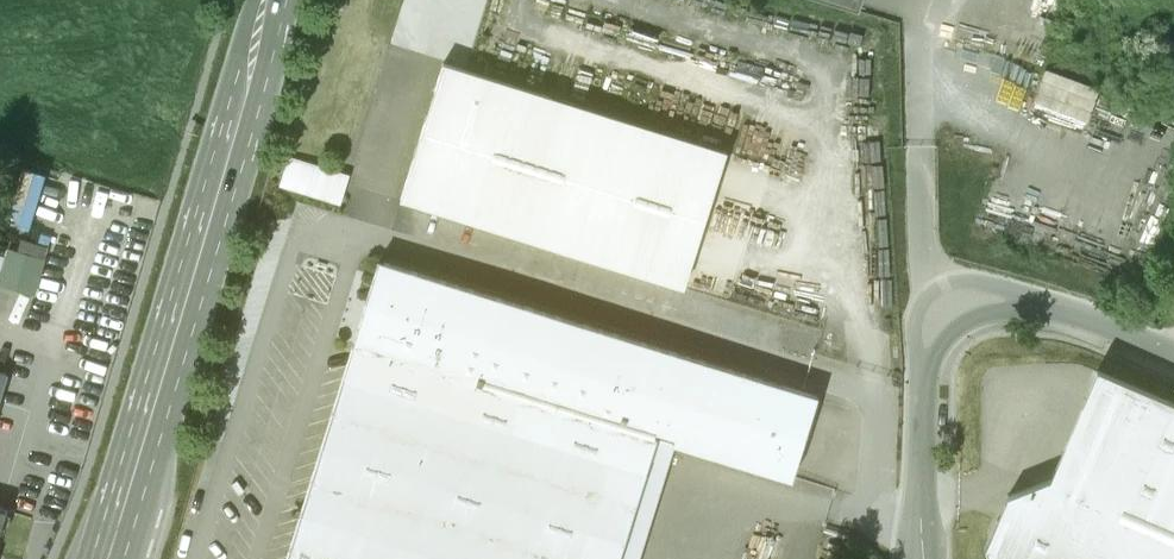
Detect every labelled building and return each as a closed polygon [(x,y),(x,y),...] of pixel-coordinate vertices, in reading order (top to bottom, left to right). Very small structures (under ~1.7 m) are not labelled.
[(858,10),(861,0),(826,0),(858,10)] [(727,151),(443,62),(426,117),(410,111),(401,116),(398,126),(403,135),(419,141),(417,144),(415,144),(412,155),(401,152),(395,153),(391,158),(389,163),(391,169),(395,173),(407,177),(401,198),(684,287),(727,151)] [(1091,121),(1100,84),(1040,70),(1031,107),(1091,121)] [(339,203),(349,172),(286,152),(276,183),(339,203)] [(0,262),(0,286),(36,292),(43,254),(3,247),(0,262)] [(816,396),(385,262),(359,344),(657,437),(657,436),(671,441),(671,442),(791,479),(816,396)] [(359,344),(293,558),(619,558),(657,437),(359,344)] [(1140,388),(1093,498),(1050,479),(1008,496),(985,549),(989,558),(1173,558),(1173,403),(1140,388)]
